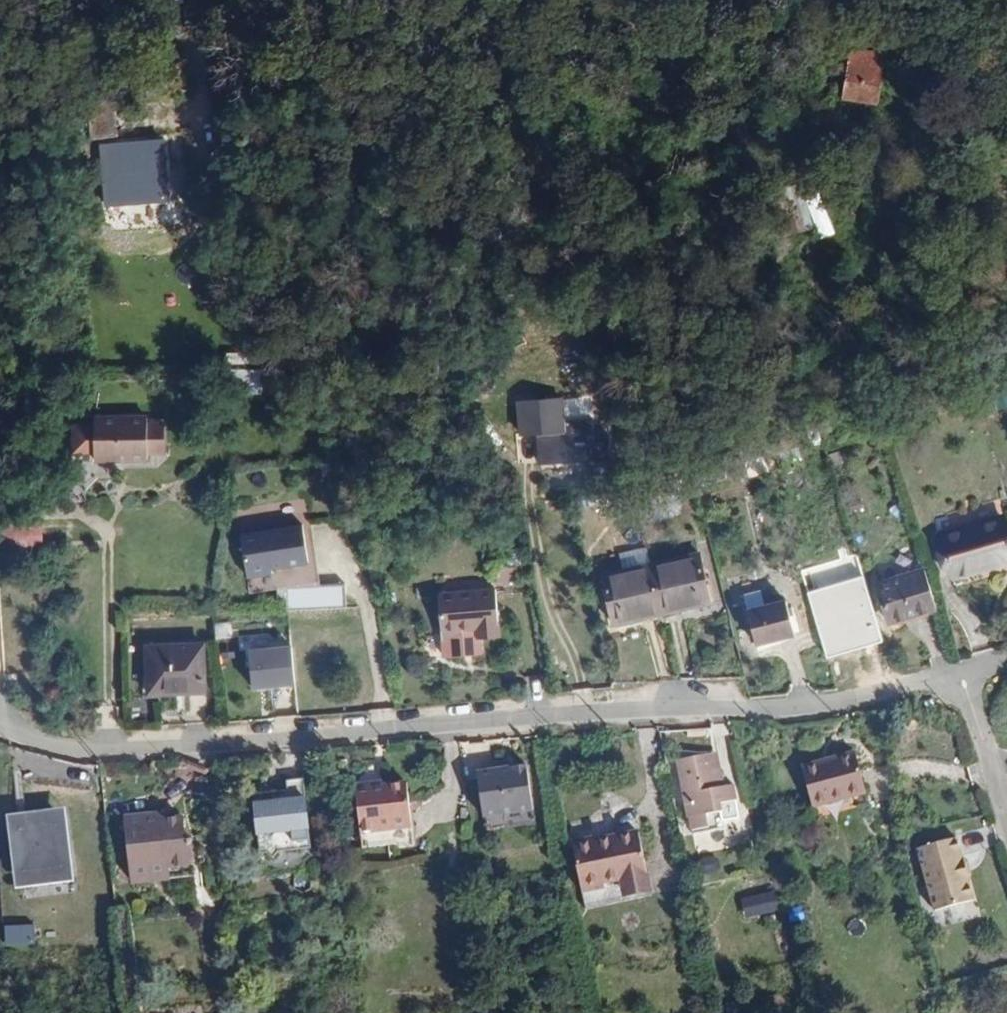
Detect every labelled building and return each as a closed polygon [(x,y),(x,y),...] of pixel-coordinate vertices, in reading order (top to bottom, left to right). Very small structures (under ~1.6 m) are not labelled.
[(896,70),(897,57),(849,50),(842,98),(877,104),(882,67),(896,70)] [(117,137),(114,100),(87,102),(90,140),(117,137)] [(172,179),(168,148),(122,153),(127,195),(151,192),(150,182),(172,179)] [(769,180),(765,165),(755,167),(759,183),(769,180)] [(791,215),(788,196),(764,200),(769,220),(791,215)] [(261,393),(263,369),(239,367),(238,391),(261,393)] [(553,425),(548,403),(532,408),(538,429),(553,425)] [(142,435),(141,416),(96,418),(96,426),(75,427),(76,452),(96,452),(97,460),(146,457),(145,435),(142,435)] [(570,438),(538,439),(539,462),(610,459),(608,434),(590,434),(590,422),(569,423),(570,438)] [(862,508),(860,501),(849,504),(851,512),(862,508)] [(2,546),(44,547),(45,518),(3,516),(2,546)] [(1005,517),(940,536),(951,577),(1006,560),(1006,525),(1005,517)] [(246,579),(271,574),(270,569),(306,562),(299,525),(237,537),(246,579)] [(651,563),(663,614),(709,603),(698,553),(651,563)] [(887,623),(937,608),(919,553),(870,568),(887,623)] [(614,625),(663,614),(651,563),(603,575),(614,625)] [(748,611),(765,607),(761,590),(744,595),(748,611)] [(498,631),(495,591),(440,596),(444,642),(463,640),(463,629),(478,628),(478,633),(498,631)] [(786,602),(765,607),(748,611),(756,644),(794,634),(786,602)] [(139,639),(138,625),(125,625),(126,640),(139,639)] [(251,645),(251,685),(297,684),(297,644),(251,645)] [(205,692),(203,645),(147,646),(148,694),(205,692)] [(855,753),(801,767),(815,818),(868,804),(855,753)] [(719,796),(711,756),(679,762),(690,818),(726,811),(723,796),(719,796)] [(487,819),(532,812),(526,766),(481,773),(487,819)] [(310,848),(303,778),(287,781),(288,792),(289,801),(255,806),(261,856),(310,848)] [(401,805),(409,804),(407,783),(384,785),(374,786),(374,782),(355,784),(362,832),(384,830),(381,808),(401,805)] [(289,801),(288,792),(254,796),(255,806),(289,801)] [(412,826),(409,804),(401,805),(404,827),(412,826)] [(381,808),(384,830),(404,827),(401,805),(381,808)] [(165,862),(170,868),(185,867),(193,856),(191,838),(184,833),(182,818),(164,820),(157,815),(125,819),(131,866),(165,862)] [(65,825),(11,827),(15,886),(70,884),(65,825)] [(595,835),(592,836),(602,884),(604,884),(603,879),(620,876),(623,891),(638,889),(637,884),(648,882),(639,830),(614,834),(614,838),(596,841),(595,835)] [(602,884),(592,836),(571,839),(580,887),(602,884)] [(938,927),(982,917),(962,836),(919,846),(938,927)] [(699,860),(699,876),(720,876),(721,860),(699,860)] [(171,880),(170,868),(165,862),(131,866),(133,883),(171,880)] [(781,911),(775,893),(746,900),(751,918),(781,911)]
